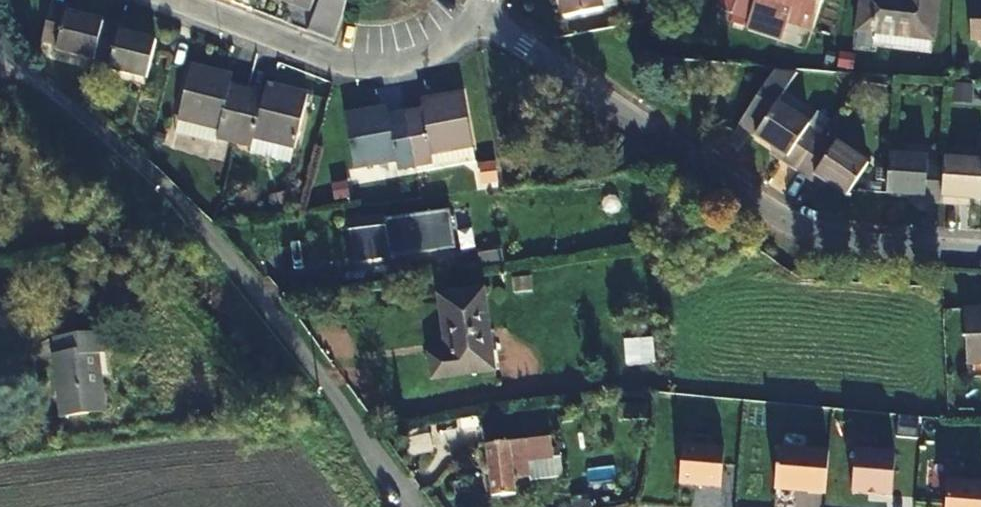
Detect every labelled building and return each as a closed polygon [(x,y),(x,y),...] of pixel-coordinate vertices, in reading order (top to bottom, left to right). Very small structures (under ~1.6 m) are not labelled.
[(564,26),(601,19),(598,0),(560,0),(564,26)] [(736,22),(754,27),(752,35),(788,45),(793,25),(819,33),(828,0),(743,0),(736,22)] [(864,50),(881,50),(881,51),(938,56),(940,44),(944,0),(869,0),(864,50)] [(973,52),(980,52),(980,7),(972,7),(973,52)] [(91,68),(101,30),(61,22),(63,16),(48,13),(39,52),(54,55),(53,59),(91,68)] [(101,30),(91,68),(107,71),(106,74),(140,83),(149,46),(117,38),(118,35),(101,30)] [(776,104),(797,71),(774,70),(738,124),(771,146),(785,155),(780,162),(796,173),(818,138),(832,117),(817,107),(806,124),(776,104)] [(212,152),(227,157),(242,105),(223,100),(226,88),(189,77),(173,132),(215,144),(212,152)] [(242,105),(227,157),(245,163),(248,154),(288,166),(304,110),(269,99),(265,112),(242,105)] [(405,122),(412,173),(413,181),(472,173),(470,158),(463,104),(427,108),(428,119),(405,122)] [(412,173),(405,122),(384,125),(383,113),(345,118),(352,173),(392,168),(393,175),(412,173)] [(796,173),(807,180),(811,174),(825,183),(843,195),(863,163),(833,144),(831,147),(818,138),(796,173)] [(785,155),(771,146),(766,153),(780,162),(785,155)] [(884,196),(905,197),(921,198),(921,205),(940,206),(943,167),(923,166),(923,159),(887,157),(884,196)] [(940,206),(961,208),(961,203),(980,205),(980,170),(943,167),(940,206)] [(811,174),(807,180),(821,190),(825,183),(811,174)] [(352,267),(410,259),(406,235),(385,238),(383,222),(346,228),(352,267)] [(512,371),(499,291),(455,298),(464,356),(446,359),(449,380),(512,371)] [(964,317),(967,372),(980,371),(980,316),(964,317)] [(60,363),(68,421),(112,414),(104,355),(107,355),(105,337),(61,343),(63,362),(60,363)] [(627,368),(656,363),(653,338),(623,342),(627,368)] [(514,425),(485,427),(492,500),(515,497),(513,471),(530,470),(530,463),(560,460),(560,452),(554,452),(553,439),(516,442),(514,425)] [(411,457),(433,455),(432,440),(409,443),(411,457)] [(719,492),(723,452),(681,448),(678,488),(719,492)] [(773,492),(824,498),(828,456),(777,452),(773,492)] [(894,458),(854,455),(851,497),(867,498),(868,496),(874,496),(874,499),(891,500),(894,458)] [(532,464),(534,481),(563,478),(561,461),(532,464)] [(946,484),(944,506),(980,506),(980,486),(946,484)]
